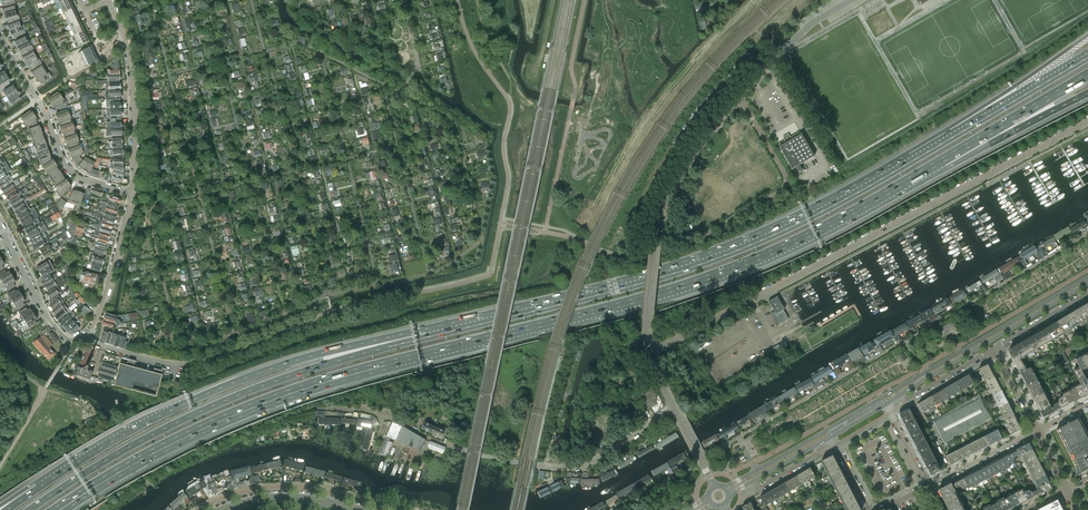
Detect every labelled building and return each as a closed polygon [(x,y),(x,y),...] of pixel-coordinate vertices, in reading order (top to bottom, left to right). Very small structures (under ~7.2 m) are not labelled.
[(58,3),(61,8),(71,4),(69,0),(64,0),(58,3)] [(15,3),(3,5),(3,9),(2,9),(3,14),(16,11),(14,6),(16,5),(15,3)] [(240,11),(238,3),(231,4),(233,13),(240,11)] [(71,4),(61,8),(63,14),(73,9),(71,4)] [(73,9),(63,14),(66,19),(76,15),(73,9)] [(839,10),(830,14),(833,20),(842,16),(839,10)] [(16,11),(3,14),(5,19),(6,19),(7,22),(19,18),(19,15),(17,16),(16,11)] [(76,15),(66,19),(68,25),(78,20),(76,15)] [(19,18),(7,22),(9,25),(7,26),(9,31),(21,26),(19,21),(20,21),(19,18)] [(78,20),(68,25),(71,30),(81,25),(78,20)] [(81,25),(71,30),(74,35),(83,31),(81,25)] [(21,26),(9,31),(11,36),(13,35),(14,38),(25,33),(24,30),(23,31),(21,26)] [(83,31),(74,35),(71,37),(73,42),(86,36),(83,31)] [(25,33),(14,38),(15,41),(14,42),(16,47),(28,41),(25,37),(27,36),(25,33)] [(86,36),(73,42),(76,48),(89,42),(86,36)] [(28,41),(16,47),(19,52),(20,51),(22,54),(33,48),(31,45),(30,46),(28,41)] [(92,46),(79,52),(82,59),(94,54),(93,51),(94,51),(92,46)] [(33,48),(22,54),(23,57),(22,57),(24,62),(35,56),(33,51),(34,51),(33,48)] [(187,59),(186,53),(182,54),(181,51),(178,52),(180,60),(187,59)] [(94,54),(82,59),(86,66),(99,60),(96,56),(94,54)] [(35,56),(24,62),(27,67),(29,66),(30,69),(41,62),(39,59),(38,60),(35,56)] [(735,65),(728,72),(730,74),(732,72),(733,72),(737,68),(738,69),(740,66),(739,65),(744,61),(741,58),(737,63),(736,63),(734,65),(735,65)] [(41,62),(30,69),(32,72),(31,72),(34,77),(44,70),(41,66),(43,65),(41,62)] [(44,70),(34,77),(36,80),(35,81),(35,82),(36,83),(37,83),(38,83),(39,82),(41,84),(51,77),(48,73),(47,74),(44,70)] [(0,79),(0,89),(10,83),(8,81),(10,80),(7,75),(0,79)] [(119,75),(107,75),(107,78),(108,78),(108,81),(105,81),(105,84),(119,83),(119,80),(119,75)] [(0,89),(0,91),(1,93),(3,92),(5,96),(16,89),(13,84),(12,85),(10,83),(0,89)] [(16,89),(5,96),(8,100),(7,101),(10,105),(20,98),(18,96),(20,95),(20,94),(20,93),(20,92),(19,92),(18,92),(16,89)] [(97,96),(97,91),(97,90),(81,91),(82,101),(83,101),(87,101),(105,100),(105,97),(102,97),(102,96),(97,96)] [(122,95),(122,93),(120,92),(120,90),(105,91),(105,92),(105,97),(105,100),(107,100),(120,100),(120,97),(120,96),(122,95)] [(58,92),(48,98),(49,100),(49,101),(50,102),(50,103),(63,96),(61,97),(59,94),(58,92)] [(63,96),(50,103),(51,104),(52,105),(52,106),(53,108),(57,106),(58,109),(65,107),(67,106),(66,103),(66,102),(63,96)] [(107,100),(107,103),(105,103),(106,110),(121,109),(122,108),(122,106),(120,105),(120,102),(120,100),(107,100)] [(59,112),(56,113),(56,116),(57,117),(57,118),(58,119),(57,119),(71,115),(70,114),(69,115),(68,112),(67,109),(66,110),(65,107),(58,109),(59,112)] [(122,114),(122,112),(121,111),(121,109),(106,110),(106,116),(103,116),(104,119),(110,119),(121,119),(121,116),(121,115),(122,114)] [(30,110),(20,117),(22,119),(24,122),(34,115),(33,115),(32,113),(32,112),(31,112),(30,110)] [(34,116),(34,115),(24,122),(26,125),(27,127),(28,127),(36,121),(37,121),(36,118),(35,118),(34,116)] [(71,115),(57,119),(58,120),(59,122),(58,122),(59,123),(60,125),(72,120),(71,115)] [(215,119),(215,120),(211,122),(213,127),(212,127),(212,129),(220,127),(217,118),(215,119)] [(72,120),(60,125),(60,127),(61,128),(61,130),(61,131),(73,127),(72,123),(71,123),(71,121),(73,121),(72,120)] [(39,125),(29,129),(28,129),(29,131),(30,135),(42,131),(41,130),(40,128),(41,128),(40,127),(39,125)] [(73,127),(61,131),(62,131),(63,133),(62,133),(63,134),(64,136),(75,132),(74,130),(73,127)] [(42,132),(41,131),(42,131),(30,135),(31,138),(32,140),(43,136),(42,134),(43,134),(42,133),(42,132)] [(75,132),(64,136),(64,138),(64,139),(65,139),(65,141),(65,142),(77,138),(76,135),(75,135),(75,132)] [(779,146),(779,148),(780,148),(791,168),(791,169),(793,169),(796,167),(799,171),(801,172),(802,170),(800,166),(802,165),(801,164),(813,157),(814,157),(814,155),(802,135),(802,134),(800,134),(800,135),(790,140),(788,136),(785,138),(787,142),(780,146),(779,146)] [(44,139),(43,136),(32,140),(33,143),(34,146),(46,142),(45,142),(45,141),(44,140),(45,140),(44,139)] [(77,138),(65,142),(66,142),(66,143),(67,144),(66,144),(67,145),(68,148),(79,144),(78,141),(77,138)] [(46,143),(45,143),(46,143),(46,142),(34,146),(35,150),(35,149),(36,152),(47,148),(46,146),(47,146),(46,145),(46,143)] [(79,144),(68,148),(68,150),(69,151),(69,152),(69,153),(81,149),(80,146),(79,146),(79,144)] [(48,150),(47,148),(36,152),(37,154),(38,157),(49,153),(48,151),(49,151),(48,150)] [(81,149),(69,153),(70,154),(71,156),(70,156),(71,157),(72,161),(73,160),(75,163),(81,158),(79,157),(83,155),(82,153),(81,149)] [(123,160),(122,149),(111,149),(109,150),(109,155),(112,155),(112,160),(116,160),(123,160)] [(49,153),(38,157),(39,161),(41,164),(51,159),(50,157),(51,157),(50,156),(49,154),(50,154),(49,154),(50,154),(49,153)] [(82,160),(81,158),(75,163),(77,166),(81,168),(80,169),(81,169),(83,170),(90,160),(87,158),(86,158),(85,157),(82,160)] [(52,160),(51,159),(41,164),(42,167),(44,170),(54,163),(53,161),(52,160)] [(90,160),(83,170),(84,171),(86,172),(87,172),(90,174),(89,175),(99,178),(101,172),(92,169),(94,163),(93,162),(90,160)] [(55,164),(54,163),(44,170),(46,173),(47,173),(48,175),(58,168),(56,166),(56,165),(56,166),(55,164),(54,164),(55,164)] [(5,174),(10,170),(8,166),(7,166),(4,168),(0,171),(0,177),(5,174)] [(59,170),(58,168),(48,175),(49,177),(51,180),(61,173),(60,172),(59,171),(60,171),(59,170)] [(123,172),(113,169),(112,172),(110,171),(110,174),(123,177),(123,172)] [(61,173),(51,180),(53,183),(55,185),(64,178),(63,176),(63,175),(62,175),(61,174),(61,173)] [(0,177),(0,183),(10,177),(8,175),(6,176),(5,174),(0,177)] [(123,177),(110,174),(109,178),(115,180),(118,181),(121,182),(122,181),(123,177)] [(0,183),(0,189),(10,183),(9,180),(11,179),(10,177),(0,183)] [(66,180),(64,178),(55,185),(56,187),(58,190),(68,183),(67,183),(67,182),(66,181),(66,180)] [(447,187),(445,180),(439,182),(440,188),(447,187)] [(10,183),(0,189),(3,194),(15,186),(14,184),(12,185),(10,183)] [(68,183),(58,190),(55,191),(60,198),(62,196),(71,188),(70,186),(69,185),(68,184),(68,183)] [(16,192),(15,190),(20,186),(19,184),(17,185),(15,186),(3,194),(6,198),(16,192)] [(14,212),(27,204),(26,202),(29,200),(30,200),(42,193),(43,194),(46,192),(44,188),(41,190),(31,196),(30,193),(23,197),(24,200),(12,207),(14,212)] [(74,190),(74,191),(72,190),(67,201),(71,202),(75,203),(78,191),(77,191),(77,192),(77,191),(77,192),(75,191),(74,190)] [(16,192),(6,198),(9,203),(19,197),(17,194),(19,193),(18,191),(16,192)] [(78,192),(78,191),(75,203),(78,204),(81,205),(84,193),(81,193),(81,192),(80,192),(79,192),(78,192)] [(118,204),(120,198),(104,194),(103,196),(109,198),(108,201),(118,204)] [(19,197),(9,203),(12,207),(24,200),(22,198),(20,199),(19,197)] [(49,197),(44,201),(46,205),(52,202),(49,197)] [(117,209),(118,204),(108,201),(107,201),(107,203),(104,202),(100,201),(99,204),(101,204),(117,209)] [(17,217),(30,209),(28,207),(27,204),(14,212),(17,217)] [(116,214),(117,209),(101,204),(100,206),(101,206),(100,210),(116,214)] [(20,221),(33,214),(31,211),(30,209),(17,217),(20,221)] [(114,219),(116,214),(100,210),(98,209),(97,214),(114,219)] [(22,226),(35,219),(34,217),(34,216),(33,214),(20,221),(22,226)] [(113,224),(114,219),(97,214),(96,217),(100,218),(99,220),(113,224)] [(25,231),(40,222),(37,217),(35,219),(22,226),(25,231)] [(69,227),(74,223),(71,219),(66,223),(69,227)] [(1072,233),(1086,224),(1083,219),(1069,228),(1072,233)] [(112,229),(113,224),(99,220),(99,222),(95,221),(94,224),(112,229)] [(27,235),(45,225),(42,221),(40,222),(25,231),(27,235)] [(52,242),(57,239),(57,240),(61,237),(64,241),(73,235),(74,234),(75,234),(76,229),(77,225),(77,224),(78,221),(67,229),(65,233),(64,233),(62,234),(60,235),(56,237),(56,238),(51,241),(52,242)] [(110,234),(112,229),(94,224),(93,224),(92,226),(95,227),(95,230),(110,234)] [(30,240),(44,232),(48,230),(45,225),(27,235),(30,240)] [(1056,241),(1071,232),(1068,227),(1052,236),(1056,241)] [(108,240),(110,234),(95,230),(93,235),(94,235),(108,240)] [(624,237),(620,235),(618,234),(620,231),(618,230),(612,239),(615,240),(615,239),(620,241),(620,240),(622,241),(624,237)] [(33,245),(45,238),(44,236),(46,235),(44,232),(30,240),(33,245)] [(107,244),(108,240),(94,235),(93,237),(95,237),(95,239),(97,239),(96,241),(107,244)] [(35,249),(45,244),(48,242),(46,240),(48,239),(47,236),(45,238),(33,245),(35,249)] [(1039,251),(1055,241),(1053,238),(1037,247),(1039,251)] [(105,250),(107,244),(96,241),(95,244),(93,243),(89,241),(88,244),(105,250)] [(39,249),(42,254),(55,247),(58,245),(56,242),(51,245),(52,246),(50,247),(48,244),(39,249)] [(103,256),(105,250),(88,244),(87,247),(91,248),(94,249),(92,253),(103,256)] [(45,259),(56,252),(55,250),(60,247),(58,245),(55,247),(42,254),(45,259)] [(1023,261),(1038,252),(1034,245),(1019,254),(1023,261)] [(250,253),(248,246),(242,247),(243,254),(250,253)] [(299,254),(297,246),(294,246),(291,247),(290,248),(292,255),(299,254)] [(102,258),(90,255),(88,261),(102,265),(102,264),(104,264),(104,262),(103,261),(103,259),(102,258)] [(252,265),(250,257),(244,258),(245,264),(246,263),(247,266),(252,265)] [(1002,275),(1020,265),(1016,258),(998,268),(1002,275)] [(37,267),(40,272),(52,265),(49,260),(37,267)] [(102,265),(88,261),(86,268),(100,272),(100,271),(102,271),(102,269),(101,268),(102,265)] [(52,265),(40,272),(42,277),(55,270),(52,265)] [(346,276),(344,268),(338,270),(340,277),(346,276)] [(201,276),(199,269),(192,271),(194,278),(198,277),(198,276),(201,276)] [(983,284),(998,275),(995,270),(980,279),(983,284)] [(1,283),(12,276),(9,271),(5,273),(3,271),(0,272),(0,281),(1,283)] [(58,287),(66,282),(69,280),(68,272),(65,274),(66,279),(61,282),(59,278),(56,279),(44,286),(48,293),(58,287)] [(95,279),(96,276),(82,272),(78,284),(84,285),(86,281),(88,282),(87,286),(92,288),(94,283),(95,283),(96,280),(95,279)] [(53,274),(41,281),(44,286),(56,279),(53,274)] [(1001,274),(994,278),(997,283),(1004,278),(1001,274)] [(15,281),(12,276),(1,283),(3,286),(5,286),(7,291),(13,287),(11,284),(15,281)] [(967,293),(982,285),(979,281),(965,289),(967,293)] [(246,290),(244,283),(239,284),(238,284),(239,292),(246,290)] [(983,285),(978,288),(981,292),(983,291),(984,293),(987,291),(983,285)] [(59,296),(57,294),(61,292),(58,287),(48,293),(46,294),(45,295),(47,297),(48,297),(49,299),(49,303),(50,304),(59,296)] [(951,305),(967,295),(963,288),(947,298),(951,305)] [(9,299),(11,302),(22,295),(18,290),(14,292),(13,289),(7,293),(9,298),(9,299)] [(25,300),(22,295),(11,302),(13,305),(14,305),(17,310),(23,306),(21,303),(25,300)] [(81,296),(80,297),(78,300),(83,304),(85,301),(88,298),(84,295),(82,297),(81,296)] [(62,303),(64,301),(66,299),(64,297),(62,299),(59,296),(50,304),(50,305),(49,306),(53,310),(62,303)] [(770,305),(771,307),(775,312),(771,314),(778,325),(789,318),(783,310),(785,309),(777,296),(768,302),(770,305)] [(933,315),(951,306),(946,298),(929,308),(933,315)] [(75,302),(68,308),(70,311),(71,311),(77,305),(75,302)] [(53,310),(51,311),(55,315),(64,308),(65,307),(62,303),(53,310)] [(90,310),(85,306),(83,308),(82,309),(80,311),(83,316),(90,310)] [(21,317),(23,320),(33,313),(30,308),(26,311),(24,308),(18,312),(21,316),(21,317)] [(64,308),(55,315),(54,316),(58,322),(69,313),(64,308)] [(925,320),(933,316),(929,308),(920,312),(925,320)] [(1070,315),(1076,326),(1087,319),(1087,318),(1082,308),(1070,315)] [(73,316),(74,316),(75,315),(71,311),(70,311),(69,313),(58,322),(59,322),(58,323),(59,325),(61,325),(62,326),(73,316)] [(137,312),(136,312),(129,314),(130,320),(138,319),(137,312)] [(255,321),(254,317),(253,312),(251,313),(248,314),(249,315),(246,315),(247,319),(248,323),(253,321),(255,321)] [(37,319),(33,313),(23,320),(24,323),(26,324),(29,328),(35,324),(33,321),(37,319)] [(106,313),(105,316),(105,315),(103,320),(116,324),(117,324),(119,324),(122,323),(122,322),(120,322),(120,320),(116,319),(116,316),(106,313)] [(912,327),(923,321),(919,314),(908,320),(912,327)] [(939,314),(930,319),(933,323),(937,321),(942,318),(939,314)] [(1070,315),(1058,322),(1064,333),(1076,326),(1070,315)] [(66,330),(76,322),(74,319),(75,317),(74,316),(73,316),(62,326),(66,330)] [(747,316),(735,322),(738,327),(749,320),(747,316)] [(116,328),(117,324),(116,324),(103,320),(102,325),(112,328),(113,327),(116,328)] [(897,335),(910,327),(906,321),(893,329),(897,335)] [(79,328),(76,325),(78,324),(76,322),(66,330),(69,334),(71,335),(79,328)] [(951,322),(937,330),(941,336),(955,328),(951,322)] [(1058,322),(1046,329),(1052,340),(1064,333),(1058,322)] [(878,345),(896,335),(892,328),(874,338),(878,345)] [(49,347),(52,344),(43,334),(46,332),(44,329),(41,332),(43,334),(33,342),(41,352),(48,360),(55,353),(49,347)] [(106,329),(103,329),(99,341),(104,343),(108,332),(105,331),(106,329)] [(1046,329),(1033,336),(1040,347),(1052,340),(1046,329)] [(110,333),(108,332),(104,343),(109,344),(113,331),(110,331),(110,333)] [(50,333),(49,334),(55,343),(59,340),(52,332),(50,333)] [(119,336),(116,335),(113,345),(118,347),(122,334),(119,334),(119,336)] [(1033,336),(1021,343),(1027,354),(1040,347),(1033,336)] [(865,353),(875,347),(871,340),(861,346),(865,353)] [(1021,343),(1008,351),(1014,362),(1020,358),(1020,359),(1027,354),(1021,343)] [(852,360),(864,353),(859,346),(848,353),(852,360)] [(96,349),(90,347),(78,367),(76,375),(90,379),(93,368),(87,366),(96,349)] [(1068,361),(1065,355),(1064,351),(1059,354),(1063,364),(1068,361)] [(152,373),(133,368),(135,361),(121,357),(117,373),(115,372),(117,367),(113,366),(116,356),(105,352),(102,362),(97,379),(111,383),(111,386),(113,387),(114,385),(155,396),(161,375),(164,376),(166,369),(162,368),(161,371),(153,369),(152,373)] [(835,367),(850,358),(847,352),(834,359),(833,365),(835,367)] [(1085,354),(1079,356),(1086,369),(1087,368),(1087,361),(1085,354)] [(1086,369),(1079,356),(1071,361),(1070,361),(1072,366),(1077,363),(1079,367),(1081,371),(1086,369)] [(1020,358),(1014,362),(1020,373),(1026,370),(1025,369),(1028,367),(1027,365),(1024,367),(1020,359),(1020,358)] [(994,377),(987,364),(978,369),(985,382),(994,377)] [(1072,369),(1069,364),(1064,367),(1067,372),(1072,369)] [(814,382),(832,371),(829,365),(811,376),(814,382)] [(638,366),(628,368),(630,376),(640,373),(638,366)] [(838,367),(832,370),(835,376),(841,373),(841,372),(838,367)] [(1085,379),(1081,371),(1079,367),(1073,370),(1079,382),(1085,379)] [(1029,368),(1026,370),(1020,373),(1023,379),(1035,374),(1032,369),(1029,368)] [(968,374),(956,382),(961,391),(973,383),(968,374)] [(1035,374),(1023,379),(1026,386),(1038,380),(1035,374)] [(799,392),(814,382),(810,376),(795,386),(799,392)] [(1001,390),(994,377),(985,382),(992,395),(1001,390)] [(1079,382),(1080,384),(1079,384),(1085,396),(1087,394),(1087,385),(1085,379),(1079,382)] [(1038,380),(1026,386),(1030,392),(1041,386),(1038,380)] [(956,382),(943,389),(948,398),(961,391),(956,382)] [(1085,396),(1079,384),(1074,387),(1080,398),(1085,396)] [(783,400),(797,391),(795,386),(780,395),(783,400)] [(1041,386),(1030,392),(1033,399),(1044,393),(1041,386)] [(1080,398),(1074,387),(1068,390),(1074,401),(1080,398)] [(943,389),(931,396),(936,405),(948,398),(943,389)] [(650,390),(642,395),(650,408),(658,404),(655,400),(657,399),(657,396),(656,393),(653,392),(652,393),(650,390)] [(1007,403),(1001,390),(992,395),(998,408),(1007,403)] [(1074,401),(1068,390),(1062,393),(1068,404),(1074,401)] [(1068,404),(1062,393),(1062,392),(1057,394),(1059,399),(1058,400),(1059,402),(1062,408),(1068,404)] [(1044,393),(1033,399),(1036,405),(1048,399),(1044,393)] [(979,394),(932,421),(935,426),(934,431),(937,437),(941,438),(944,443),(992,419),(979,394)] [(767,410),(781,401),(778,396),(764,404),(767,410)] [(931,396),(918,404),(923,413),(936,405),(931,396)] [(1048,399),(1036,405),(1039,412),(1051,406),(1048,399)] [(1062,408),(1059,402),(1056,403),(1055,402),(1053,403),(1054,405),(1053,405),(1053,406),(1053,407),(1052,407),(1051,407),(1054,412),(1062,408)] [(1014,416),(1007,403),(998,408),(1005,420),(1014,416)] [(753,418),(767,410),(763,404),(749,412),(753,418)] [(1051,406),(1039,412),(1042,418),(1044,417),(1054,412),(1051,407),(1052,407),(1051,406)] [(917,425),(909,410),(900,415),(907,430),(917,425)] [(740,425),(751,419),(749,414),(737,420),(740,425)] [(1021,429),(1014,416),(1005,420),(1012,433),(1021,429)] [(357,425),(371,427),(372,420),(358,418),(357,425)] [(1079,418),(1056,429),(1059,434),(1059,433),(1060,433),(1062,435),(1062,436),(1063,438),(1062,439),(1061,439),(1066,447),(1067,446),(1069,449),(1070,452),(1069,453),(1069,452),(1068,453),(1073,461),(1074,460),(1076,462),(1076,463),(1077,465),(1075,466),(1075,475),(1074,475),(1075,476),(1087,469),(1087,440),(1087,439),(1087,436),(1087,435),(1079,418)] [(425,440),(402,426),(393,423),(388,421),(384,422),(379,440),(380,440),(376,454),(379,456),(380,454),(388,457),(393,443),(389,441),(390,438),(421,450),(425,440)] [(424,422),(421,428),(432,433),(434,427),(424,422)] [(721,437),(739,427),(736,422),(718,433),(721,437)] [(925,440),(917,425),(907,430),(915,445),(925,440)] [(362,448),(368,449),(373,431),(371,427),(368,427),(366,429),(362,448)] [(434,427),(432,433),(442,437),(445,431),(434,427)] [(997,429),(984,436),(989,445),(1002,438),(997,429)] [(657,450),(678,437),(675,433),(655,445),(657,450)] [(705,446),(720,438),(717,433),(702,441),(705,446)] [(984,436),(971,443),(976,452),(989,445),(984,436)] [(925,440),(915,445),(923,460),(932,455),(925,440)] [(430,441),(428,447),(443,453),(445,447),(430,441)] [(971,443),(959,449),(963,458),(976,452),(971,443)] [(1028,444),(1016,450),(1019,454),(1019,456),(1032,450),(1028,444)] [(639,458),(654,449),(652,445),(636,455),(639,458)] [(959,449),(946,456),(950,465),(963,458),(959,449)] [(1014,457),(1019,454),(1016,450),(1004,456),(1010,467),(1011,469),(1013,467),(1012,464),(1011,464),(1011,463),(1012,462),(1014,457)] [(1032,450),(1019,456),(1023,463),(1035,456),(1032,450)] [(670,466),(684,458),(682,455),(668,463),(670,466)] [(840,469),(833,455),(822,461),(821,462),(827,475),(840,469)] [(932,455),(923,460),(931,475),(940,470),(932,455)] [(619,470),(636,459),(634,456),(617,466),(619,470)] [(1010,467),(1004,456),(997,460),(1002,471),(1010,467)] [(1035,456),(1023,463),(1026,469),(1038,463),(1035,456)] [(284,467),(304,472),(306,465),(286,460),(284,467)] [(997,460),(990,463),(996,474),(1002,471),(997,460)] [(269,471),(284,467),(282,461),(268,465),(269,471)] [(654,476),(669,467),(666,463),(651,471),(654,476)] [(990,463),(983,467),(989,478),(996,474),(990,463)] [(1038,463),(1026,469),(1029,475),(1041,469),(1038,463)] [(232,479),(253,474),(251,465),(230,470),(232,479)] [(255,474),(269,471),(268,465),(253,468),(255,474)] [(810,467),(797,475),(802,483),(815,476),(812,470),(810,467)] [(983,467),(977,470),(982,481),(989,478),(983,467)] [(306,473),(326,478),(327,472),(308,468),(306,473)] [(602,483),(618,474),(615,469),(599,479),(602,483)] [(847,482),(843,476),(840,469),(827,475),(830,479),(827,481),(826,481),(827,484),(831,482),(834,489),(847,482)] [(1041,469),(1029,475),(1032,482),(1045,475),(1041,469)] [(977,470),(970,474),(975,485),(982,481),(977,470)] [(328,478),(344,482),(345,478),(329,473),(328,478)] [(963,477),(967,487),(968,488),(975,485),(970,474),(963,477)] [(636,487),(651,480),(648,475),(634,483),(636,487)] [(797,475),(785,482),(790,490),(802,483),(797,475)] [(1045,475),(1032,482),(1036,488),(1048,482),(1045,475)] [(231,476),(208,483),(210,488),(233,482),(231,476)] [(963,477),(950,484),(953,489),(954,489),(958,486),(963,487),(964,487),(965,488),(967,487),(963,477)] [(345,483),(363,488),(364,483),(346,478),(345,483)] [(190,497),(208,486),(204,479),(186,491),(190,497)] [(540,497),(564,485),(561,479),(538,491),(540,497)] [(785,482),(773,489),(778,498),(790,490),(785,482)] [(854,497),(847,482),(834,489),(842,503),(854,497)] [(1048,482),(1036,488),(1036,489),(1037,489),(1039,494),(1051,488),(1048,482)] [(619,498),(635,489),(632,484),(616,493),(619,498)] [(950,484),(938,490),(942,497),(955,491),(954,489),(953,489),(950,484)] [(773,489),(760,497),(764,505),(778,498),(773,489)] [(1025,490),(1022,491),(1027,501),(1039,494),(1037,489),(1036,489),(1031,492),(1026,490),(1025,491),(1025,490)] [(1021,490),(1014,493),(1020,504),(1027,501),(1022,491),(1021,490)] [(955,491),(942,497),(946,505),(959,498),(955,491)] [(174,509),(188,497),(184,492),(169,505),(174,509)] [(1014,493),(1007,497),(1013,508),(1020,504),(1014,493)] [(607,506),(618,499),(616,495),(604,502),(607,506)] [(198,496),(192,499),(196,505),(202,502),(198,496)] [(854,497),(842,503),(845,509),(861,509),(854,497)] [(1001,500),(1006,509),(1009,509),(1013,508),(1007,497),(1001,500)] [(946,505),(948,509),(953,509),(962,505),(959,498),(946,505)] [(994,504),(997,509),(1006,509),(1001,500),(994,504)] [(1047,509),(1055,509),(1061,507),(1057,500),(1045,506),(1047,509)]
